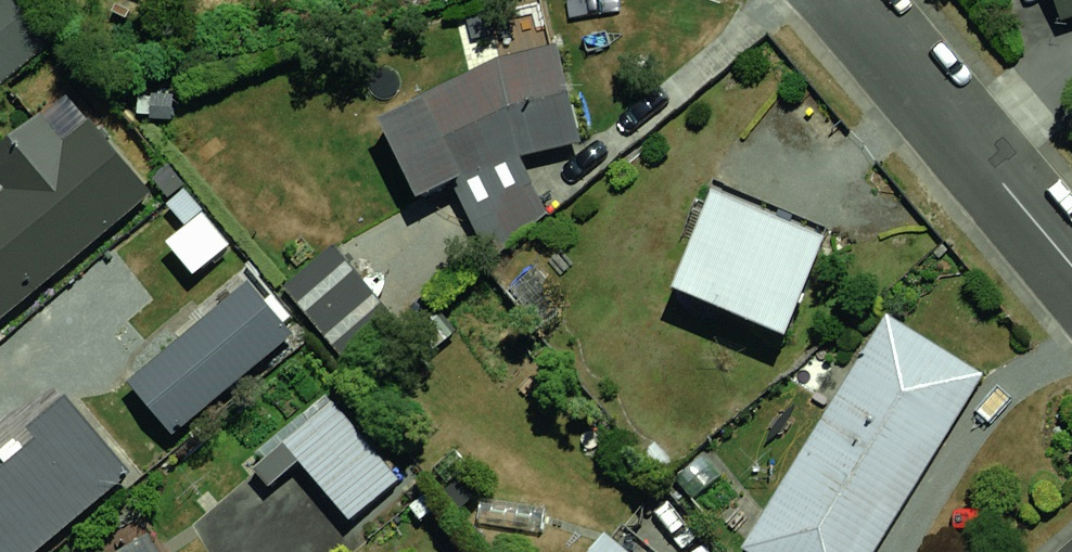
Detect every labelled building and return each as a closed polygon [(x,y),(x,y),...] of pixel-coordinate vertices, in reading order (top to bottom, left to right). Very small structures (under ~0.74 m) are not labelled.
[(41,44),(7,0),(0,0),(0,75),(41,44)] [(1028,28),(1071,15),(1071,0),(1020,0),(1028,28)] [(526,46),(375,110),(415,204),(566,139),(526,46)] [(134,203),(55,105),(0,149),(0,312),(134,203)] [(720,187),(674,290),(787,341),(834,238),(720,187)] [(326,239),(279,282),(340,348),(387,305),(326,239)] [(247,276),(118,380),(163,435),(292,330),(247,276)] [(737,547),(745,551),(867,551),(972,372),(872,315),(737,547)] [(0,376),(0,551),(32,551),(107,481),(5,372),(0,376)] [(315,399),(259,448),(335,534),(391,485),(315,399)] [(616,528),(595,551),(645,551),(616,528)]
